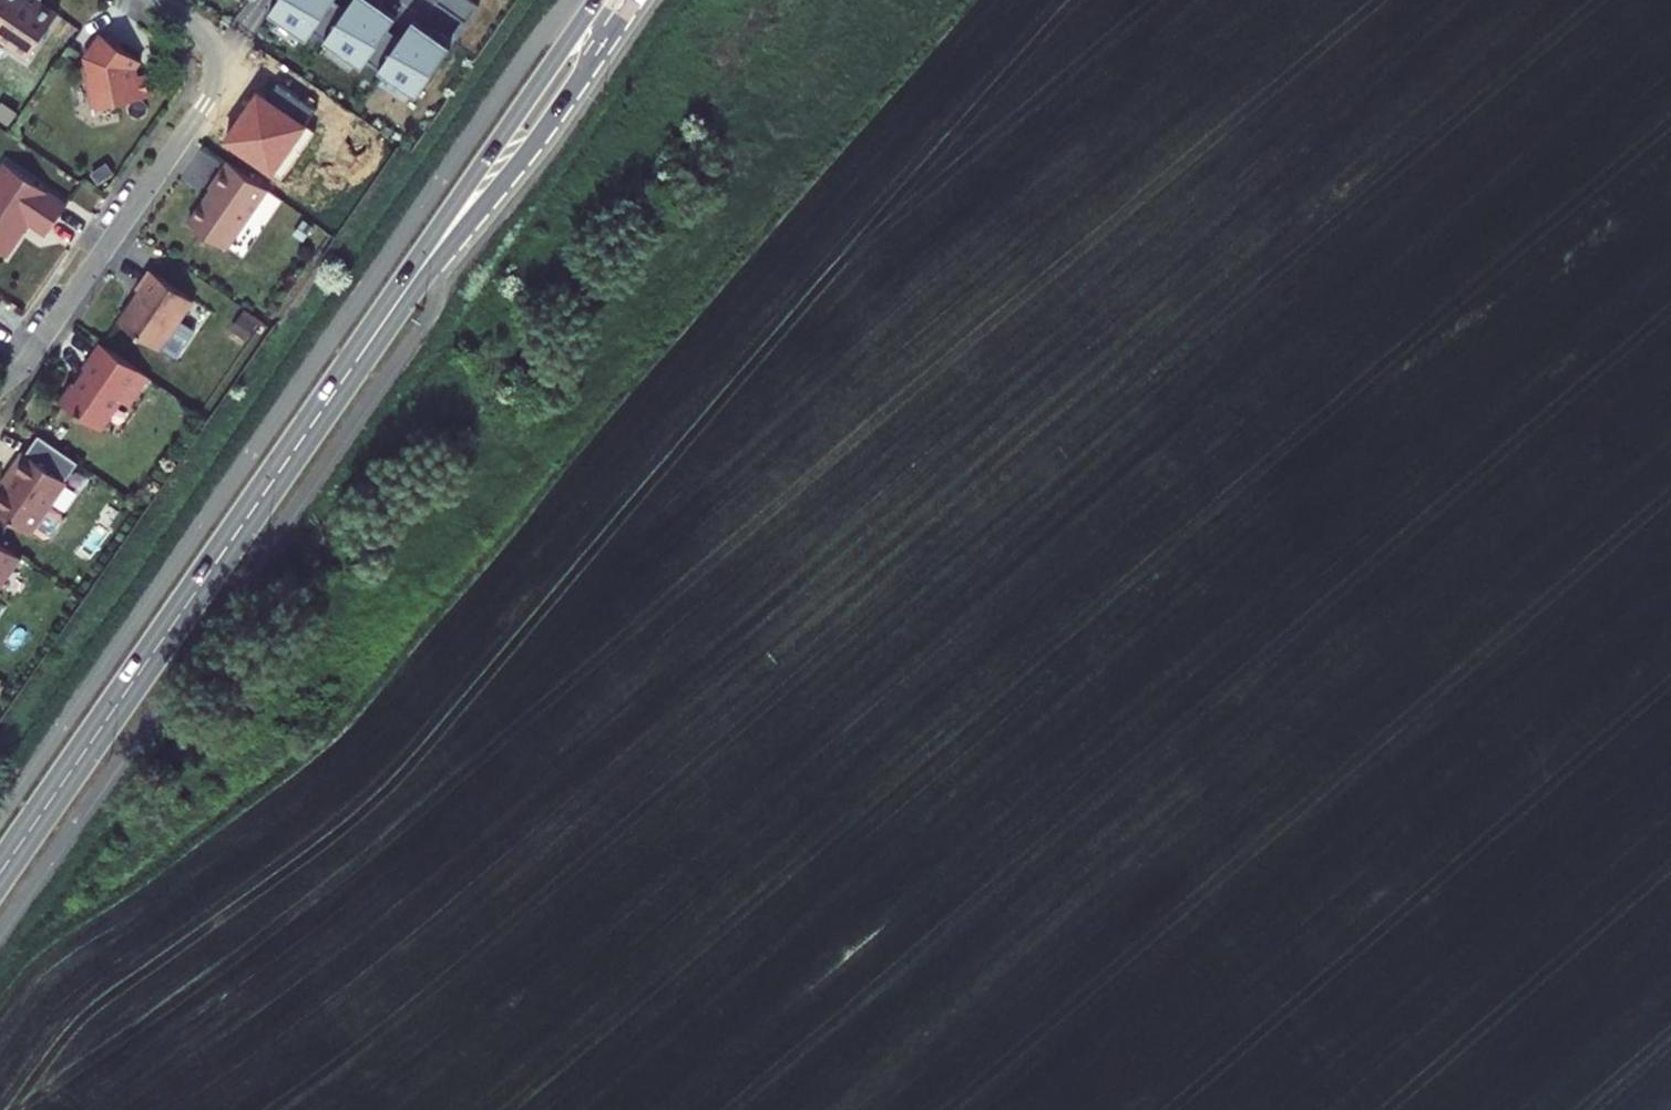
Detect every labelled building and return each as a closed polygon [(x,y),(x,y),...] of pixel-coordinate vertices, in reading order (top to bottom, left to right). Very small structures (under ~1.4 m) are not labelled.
[(1,41),(2,39),(32,60),(64,15),(46,2),(43,0),(0,0),(0,41),(1,41)] [(312,33),(334,0),(279,0),(270,14),(307,39),(312,33)] [(388,29),(397,16),(373,0),(353,0),(347,9),(325,42),(362,68),(366,62),(388,29)] [(472,0),(436,0),(435,2),(467,23),(479,5),(472,0)] [(413,20),(401,38),(379,71),(417,96),(454,41),(441,32),(437,37),(413,20)] [(147,61),(107,34),(91,58),(99,103),(105,107),(156,98),(152,75),(143,77),(141,69),(147,61)] [(274,190),(233,162),(215,188),(217,190),(194,223),(233,250),(274,190)] [(11,256),(26,235),(24,233),(32,220),(35,222),(53,234),(73,205),(12,163),(0,180),(0,248),(11,256)] [(32,220),(24,233),(26,235),(35,222),(32,220)] [(156,272),(143,290),(146,292),(125,323),(166,351),(200,302),(156,272)] [(134,407),(154,378),(108,345),(90,370),(92,371),(82,386),(80,385),(66,405),(85,418),(86,417),(105,430),(126,401),(134,407)] [(92,371),(90,370),(80,385),(82,386),(92,371)] [(17,472),(21,475),(11,488),(0,504),(0,510),(36,535),(72,483),(30,453),(17,472)] [(21,475),(17,472),(7,485),(11,488),(21,475)] [(0,540),(0,588),(2,586),(4,587),(6,589),(27,559),(0,540)]
